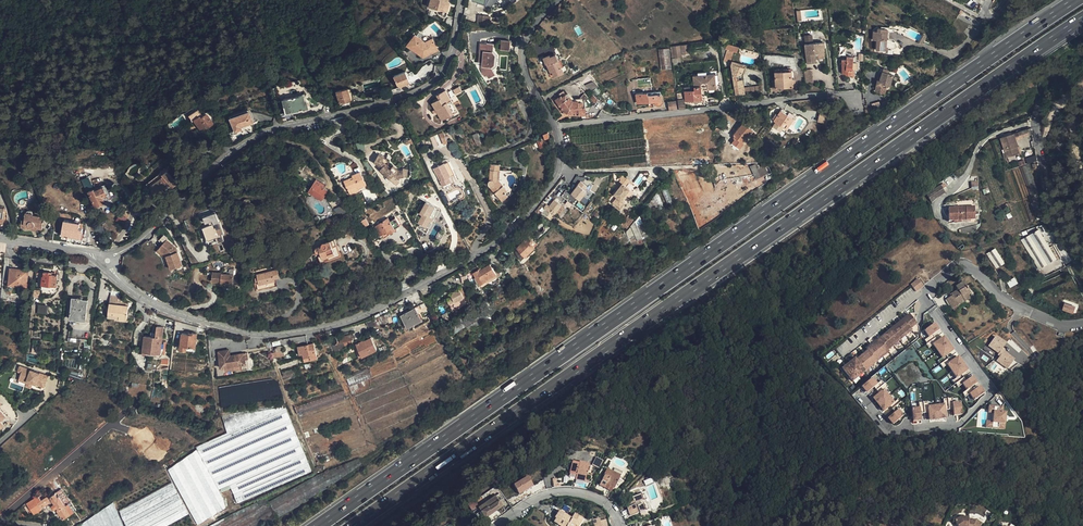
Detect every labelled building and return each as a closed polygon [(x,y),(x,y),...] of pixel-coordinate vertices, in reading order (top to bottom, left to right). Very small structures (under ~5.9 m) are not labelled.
[(448,0),(432,0),(431,0),(430,6),(444,9),(446,2),(448,2),(448,0)] [(490,17),(478,16),(477,23),(489,25),(489,21),(490,17)] [(877,31),(873,31),(873,39),(877,40),(876,50),(882,51),(882,47),(888,48),(893,48),(896,47),(896,44),(895,41),(889,39),(887,38),(887,29),(878,28),(877,31)] [(415,34),(407,45),(423,57),(430,54),(429,52),(431,51),(432,53),(438,50),(435,42),(429,44),(425,42),(422,39),(426,36),(420,31),(416,35),(415,34)] [(926,35),(923,33),(917,42),(922,43),(926,35)] [(804,35),(805,44),(814,43),(813,34),(804,35)] [(510,50),(510,41),(501,40),(501,49),(510,50)] [(739,47),(720,42),(723,61),(724,60),(727,50),(733,52),(737,53),(739,47)] [(805,44),(807,64),(816,63),(815,53),(824,52),(823,42),(805,44)] [(493,44),(480,43),(479,64),(483,65),(483,73),(485,77),(487,75),(489,78),(495,75),(491,68),(494,66),(495,55),(492,52),(493,50),(493,44)] [(690,53),(689,44),(681,45),(682,54),(690,53)] [(682,54),(681,45),(672,46),(674,58),(680,57),(682,57),(682,54)] [(668,49),(659,49),(660,70),(669,69),(668,49)] [(730,62),(733,52),(727,50),(724,60),(730,62)] [(554,76),(564,72),(556,54),(550,57),(549,55),(543,58),(546,63),(548,62),(554,76)] [(763,54),(764,62),(779,63),(779,55),(763,54)] [(779,55),(779,63),(797,66),(795,57),(779,55)] [(846,75),(853,76),(854,69),(858,70),(859,62),(857,62),(856,57),(847,56),(847,60),(842,60),(842,72),(846,72),(846,75)] [(744,67),(731,63),(736,95),(745,94),(744,88),(742,78),(746,67),(744,67)] [(890,85),(893,75),(887,73),(888,70),(884,68),(881,78),(880,81),(877,80),(875,91),(885,93),(887,84),(890,85)] [(804,70),(806,84),(814,83),(812,69),(804,70)] [(791,70),(775,71),(775,81),(772,81),(773,88),(795,87),(795,79),(793,73),(791,73),(791,70)] [(406,71),(394,76),(399,87),(410,83),(406,71)] [(716,88),(715,74),(707,75),(698,75),(694,76),(694,87),(683,87),(683,91),(685,90),(686,101),(698,100),(697,96),(702,96),(701,90),(716,88)] [(594,81),(586,85),(589,91),(597,87),(594,81)] [(459,86),(453,89),(456,94),(462,91),(459,86)] [(352,100),(349,88),(336,91),(339,103),(352,100)] [(459,113),(445,90),(437,94),(439,98),(432,102),(435,109),(438,113),(442,120),(449,116),(450,118),(459,113)] [(559,97),(555,100),(564,111),(572,115),(586,113),(585,106),(583,106),(583,102),(578,102),(578,100),(573,100),(570,96),(569,98),(566,94),(564,91),(557,95),(559,97)] [(648,92),(636,94),(637,103),(655,101),(655,102),(656,104),(658,104),(659,104),(660,104),(661,103),(661,102),(662,101),(661,93),(648,95),(648,92)] [(283,106),(284,113),(306,108),(305,101),(303,102),(302,94),(283,98),(285,105),(283,106)] [(593,95),(590,98),(595,103),(594,105),(602,110),(605,103),(598,99),(597,99),(593,95)] [(879,101),(871,103),(874,109),(881,106),(879,101)] [(241,115),(250,111),(249,108),(230,115),(231,120),(241,116),(241,115)] [(213,124),(207,114),(203,116),(199,109),(189,115),(194,123),(196,122),(200,130),(206,127),(207,128),(213,124)] [(794,118),(781,110),(774,120),(776,122),(770,130),(778,135),(783,127),(787,129),(794,118)] [(252,122),(251,118),(252,118),(250,111),(241,115),(241,116),(231,120),(236,131),(242,129),(241,127),(252,122)] [(736,138),(735,139),(732,143),(740,149),(744,144),(742,142),(748,136),(752,139),(757,133),(752,130),(756,126),(747,119),(744,123),(743,122),(742,123),(742,124),(740,127),(741,128),(738,131),(737,130),(733,135),(734,136),(736,138)] [(1029,134),(1027,127),(1014,131),(1016,139),(1029,134)] [(443,131),(439,133),(444,145),(448,143),(443,131)] [(1004,146),(1008,156),(1016,153),(1019,152),(1017,145),(1018,145),(1016,139),(1014,131),(1001,136),(1004,146)] [(477,133),(472,135),(476,143),(480,141),(477,133)] [(399,169),(398,169),(397,168),(394,165),(390,168),(386,164),(388,161),(387,159),(383,158),(384,157),(379,154),(374,162),(378,165),(382,168),(380,169),(390,179),(396,185),(400,181),(397,179),(398,179),(398,178),(399,178),(400,178),(401,177),(402,177),(403,177),(404,177),(403,169),(402,169),(401,169),(400,169),(399,169)] [(444,163),(434,168),(442,186),(446,184),(448,187),(455,184),(455,182),(453,178),(456,176),(447,160),(446,160),(443,161),(444,163)] [(500,164),(490,163),(489,180),(488,181),(488,183),(488,184),(488,185),(489,186),(490,186),(489,187),(502,201),(507,196),(505,192),(508,190),(498,180),(497,180),(498,170),(499,170),(500,164)] [(757,177),(764,174),(762,165),(758,167),(757,163),(751,166),(757,177)] [(143,173),(150,167),(147,164),(140,169),(143,173)] [(1005,173),(1023,225),(1039,219),(1035,209),(1033,202),(1040,200),(1041,200),(1029,165),(1005,173)] [(162,188),(169,183),(172,187),(177,183),(165,168),(146,183),(148,187),(151,185),(157,192),(160,196),(165,192),(162,188)] [(367,184),(361,171),(352,175),(353,176),(354,178),(351,180),(350,178),(344,181),(348,190),(357,186),(358,188),(367,184)] [(652,182),(657,175),(652,171),(646,178),(652,182)] [(642,174),(633,181),(637,186),(646,178),(642,174)] [(622,175),(619,179),(621,180),(619,182),(622,184),(617,190),(619,192),(616,196),(617,197),(612,203),(620,210),(625,203),(623,201),(626,196),(625,195),(629,189),(625,186),(630,180),(626,176),(625,177),(622,175)] [(88,177),(80,180),(86,191),(93,187),(88,177)] [(328,190),(315,181),(308,192),(322,200),(328,190)] [(571,194),(580,200),(587,191),(585,190),(587,186),(581,181),(571,194)] [(675,203),(665,182),(651,200),(654,207),(656,211),(665,207),(665,208),(675,203)] [(157,192),(151,185),(148,187),(154,194),(157,192)] [(926,194),(932,202),(946,193),(944,190),(941,185),(926,194)] [(350,194),(359,190),(358,188),(357,186),(348,190),(350,194)] [(105,196),(101,188),(97,189),(96,188),(88,191),(95,207),(101,205),(100,202),(104,200),(103,197),(105,196)] [(567,191),(563,195),(569,201),(573,198),(567,191)] [(565,208),(561,205),(554,199),(549,195),(544,203),(547,205),(552,209),(551,210),(558,216),(565,208)] [(1033,202),(1035,209),(1042,206),(1040,200),(1033,202)] [(426,202),(421,212),(423,213),(422,215),(418,223),(429,228),(434,218),(432,217),(437,208),(426,202)] [(975,209),(949,209),(949,222),(975,221),(975,209)] [(42,228),(44,216),(40,215),(34,214),(33,213),(33,212),(32,211),(32,210),(31,210),(30,210),(29,210),(28,210),(27,210),(26,211),(26,212),(25,212),(25,213),(24,220),(22,220),(20,226),(31,228),(32,227),(34,225),(36,227),(42,228)] [(121,212),(115,222),(123,226),(128,216),(121,212)] [(378,231),(377,232),(380,236),(388,230),(390,234),(396,229),(395,228),(400,225),(395,217),(390,221),(386,214),(374,222),(376,225),(375,226),(378,231)] [(621,224),(627,229),(633,221),(627,216),(621,224)] [(542,226),(545,222),(540,217),(536,222),(539,225),(541,225),(542,226)] [(81,237),(82,229),(81,227),(79,227),(79,222),(64,220),(61,234),(81,237)] [(637,226),(635,222),(626,232),(631,244),(648,234),(643,223),(637,226)] [(220,240),(214,223),(203,227),(207,240),(208,240),(209,244),(220,240)] [(975,226),(962,229),(964,234),(968,234),(972,233),(977,230),(975,226)] [(1057,261),(1046,242),(1040,232),(1021,242),(1025,249),(1038,272),(1046,268),(1057,261)] [(513,244),(516,248),(528,237),(524,233),(513,244)] [(528,237),(516,248),(525,256),(535,247),(531,243),(533,242),(528,237)] [(322,246),(315,248),(321,264),(341,256),(334,239),(326,243),(325,242),(323,243),(322,244),(321,245),(322,246)] [(182,265),(176,248),(166,240),(159,249),(166,255),(169,263),(171,269),(182,265)] [(525,256),(517,248),(515,252),(520,261),(525,256)] [(166,255),(159,249),(157,251),(164,257),(166,264),(169,263),(166,255)] [(986,255),(995,269),(1005,263),(996,249),(986,255)] [(481,267),(473,273),(482,287),(501,275),(495,266),(492,268),(490,264),(482,269),(481,267)] [(18,269),(11,269),(9,284),(26,285),(28,270),(21,270),(21,271),(17,271),(18,269)] [(276,286),(275,281),(274,279),(279,278),(277,270),(257,275),(257,278),(258,281),(256,281),(258,290),(276,286)] [(44,276),(42,276),(42,285),(57,286),(58,275),(52,274),(52,272),(44,271),(44,276)] [(233,284),(233,277),(233,275),(228,274),(212,274),(211,283),(219,283),(219,287),(222,287),(222,286),(227,286),(227,288),(233,288),(233,284)] [(1010,288),(1018,283),(1014,278),(1007,282),(1010,288)] [(923,284),(919,279),(911,285),(913,286),(916,290),(923,284)] [(950,297),(946,300),(952,309),(969,299),(967,296),(970,294),(966,288),(963,283),(955,287),(957,291),(958,292),(950,297)] [(26,285),(20,285),(18,302),(25,302),(26,285)] [(57,286),(42,285),(41,289),(50,289),(52,297),(56,292),(58,290),(59,286),(57,286)] [(52,297),(50,289),(41,289),(41,298),(46,298),(52,297)] [(459,289),(450,294),(452,298),(446,300),(449,305),(463,297),(459,289)] [(110,296),(109,303),(118,304),(118,301),(118,297),(110,296)] [(86,320),(88,300),(82,299),(82,298),(77,298),(76,298),(76,299),(72,299),(70,319),(86,320)] [(118,304),(109,303),(109,306),(108,313),(119,315),(119,318),(127,319),(129,306),(118,304)] [(37,313),(47,314),(47,306),(38,305),(37,313)] [(407,327),(421,319),(415,308),(410,311),(401,315),(407,327)] [(886,348),(910,329),(909,327),(915,322),(909,315),(867,349),(868,351),(875,360),(888,350),(886,348)] [(373,319),(366,322),(369,329),(377,326),(373,319)] [(933,335),(939,331),(934,324),(924,331),(929,337),(933,335)] [(163,327),(157,327),(156,337),(144,336),(143,347),(143,352),(163,354),(165,354),(166,342),(162,342),(163,327)] [(910,329),(886,348),(888,350),(912,330),(910,329)] [(195,351),(197,333),(192,333),(191,335),(189,334),(182,334),(180,349),(187,350),(195,351)] [(351,340),(353,339),(351,334),(339,338),(340,343),(351,340)] [(927,344),(935,338),(933,335),(929,337),(925,340),(927,344)] [(995,336),(989,345),(999,352),(995,358),(997,359),(994,363),(1005,371),(1012,362),(1000,354),(1003,350),(1002,349),(1006,343),(995,336)] [(938,352),(948,344),(944,337),(937,342),(933,345),(938,352)] [(362,357),(377,349),(371,338),(364,341),(356,345),(362,357)] [(933,345),(937,342),(935,338),(927,344),(926,345),(929,348),(933,345)] [(343,347),(353,344),(351,340),(340,343),(332,346),(335,352),(343,348),(343,347)] [(317,357),(314,343),(298,347),(299,354),(303,354),(305,360),(317,357)] [(947,355),(953,350),(948,344),(938,352),(942,358),(947,355)] [(143,347),(138,347),(138,354),(160,357),(163,354),(143,352),(143,347)] [(888,350),(875,360),(877,362),(889,352),(888,350)] [(863,370),(875,360),(868,351),(856,361),(855,359),(842,369),(852,381),(865,371),(863,370)] [(242,365),(246,364),(245,360),(244,353),(233,355),(234,357),(230,358),(230,356),(219,357),(221,368),(224,368),(242,365)] [(940,365),(949,358),(947,355),(942,358),(938,361),(940,365)] [(952,371),(963,364),(958,357),(952,362),(947,365),(952,371)] [(947,365),(952,362),(949,358),(940,365),(943,368),(947,365)] [(875,360),(863,370),(865,371),(877,362),(875,360)] [(961,375),(967,370),(963,364),(952,371),(956,378),(957,378),(961,375)] [(365,386),(363,382),(372,378),(367,366),(344,376),(352,394),(359,391),(359,388),(365,386)] [(295,374),(297,374),(295,368),(282,373),(285,381),(296,377),(295,374)] [(24,373),(21,372),(19,380),(26,383),(27,381),(28,381),(33,383),(44,387),(48,376),(26,369),(24,373)] [(956,384),(963,378),(961,375),(957,378),(956,378),(952,381),(954,385),(956,384)] [(967,391),(977,384),(972,377),(966,382),(962,384),(963,384),(967,391)] [(962,384),(966,382),(963,378),(956,384),(958,387),(963,384),(962,384)] [(874,388),(877,385),(872,379),(862,387),(867,393),(874,388)] [(876,391),(884,385),(881,381),(877,385),(874,388),(876,391)] [(883,391),(888,387),(885,384),(884,385),(876,391),(879,394),(883,390),(883,391)] [(984,394),(979,387),(973,392),(970,394),(974,401),(984,394)] [(970,394),(973,392),(970,388),(963,394),(965,397),(970,394)] [(883,391),(883,390),(879,394),(873,399),(878,405),(888,397),(883,391)] [(889,406),(894,403),(893,403),(888,397),(878,405),(883,411),(889,406)] [(899,403),(900,402),(898,399),(893,403),(894,403),(889,406),(892,410),(899,403)] [(962,413),(960,401),(952,402),(953,408),(954,414),(962,413)] [(898,410),(902,407),(899,403),(892,410),(895,413),(898,410)] [(945,409),(944,404),(943,404),(936,405),(938,418),(946,417),(945,409)] [(222,415),(227,433),(196,447),(197,450),(220,489),(231,485),(238,502),(312,470),(285,408),(285,406),(283,405),(282,405),(281,405),(222,415)] [(938,418),(936,405),(928,406),(928,411),(929,419),(938,418)] [(920,412),(919,407),(911,408),(913,420),(921,419),(920,412)] [(1004,430),(1005,414),(1002,414),(1002,409),(989,407),(989,413),(994,414),(993,423),(986,422),(986,428),(1004,430)] [(893,425),(903,416),(898,410),(895,413),(888,419),(893,425)] [(172,450),(110,431),(106,443),(165,461),(172,450)] [(220,489),(197,450),(167,470),(198,524),(227,506),(225,498),(224,497),(224,495),(223,494),(222,492),(220,489)] [(359,458),(319,474),(269,501),(266,497),(242,510),(241,508),(208,525),(267,525),(280,519),(279,517),(309,500),(308,498),(327,488),(361,463),(359,458)] [(599,467),(602,460),(595,458),(593,464),(599,467)] [(575,463),(572,474),(579,476),(579,480),(587,482),(591,466),(582,463),(582,465),(575,463)] [(115,500),(127,525),(190,525),(194,524),(166,472),(115,500)] [(600,488),(611,495),(612,492),(614,493),(619,484),(615,482),(615,480),(613,478),(614,476),(607,473),(604,478),(605,479),(600,488)] [(528,475),(514,483),(520,494),(534,485),(528,475)] [(559,476),(554,476),(555,485),(563,484),(563,481),(559,482),(559,476)] [(621,480),(614,476),(613,478),(615,480),(615,482),(619,484),(621,480)] [(61,488),(55,492),(58,496),(59,495),(66,505),(71,501),(61,488)] [(38,496),(26,504),(34,515),(42,509),(41,508),(49,502),(53,507),(53,508),(55,508),(57,507),(59,508),(57,510),(63,519),(77,510),(71,501),(66,505),(59,495),(58,496),(55,492),(49,497),(48,495),(41,500),(38,496)] [(628,507),(632,516),(647,510),(649,509),(643,492),(640,493),(631,497),(633,500),(628,502),(630,506),(628,507)] [(481,505),(488,516),(505,504),(498,493),(481,505)] [(83,525),(124,525),(113,502),(81,523),(83,525)] [(573,518),(561,510),(557,516),(556,516),(554,519),(564,525),(566,525),(568,525),(576,525),(574,525),(579,517),(576,514),(573,518)] [(593,525),(608,525),(605,517),(592,520),(593,525)] [(954,521),(957,525),(968,525),(968,520),(968,518),(960,518),(954,521)]
